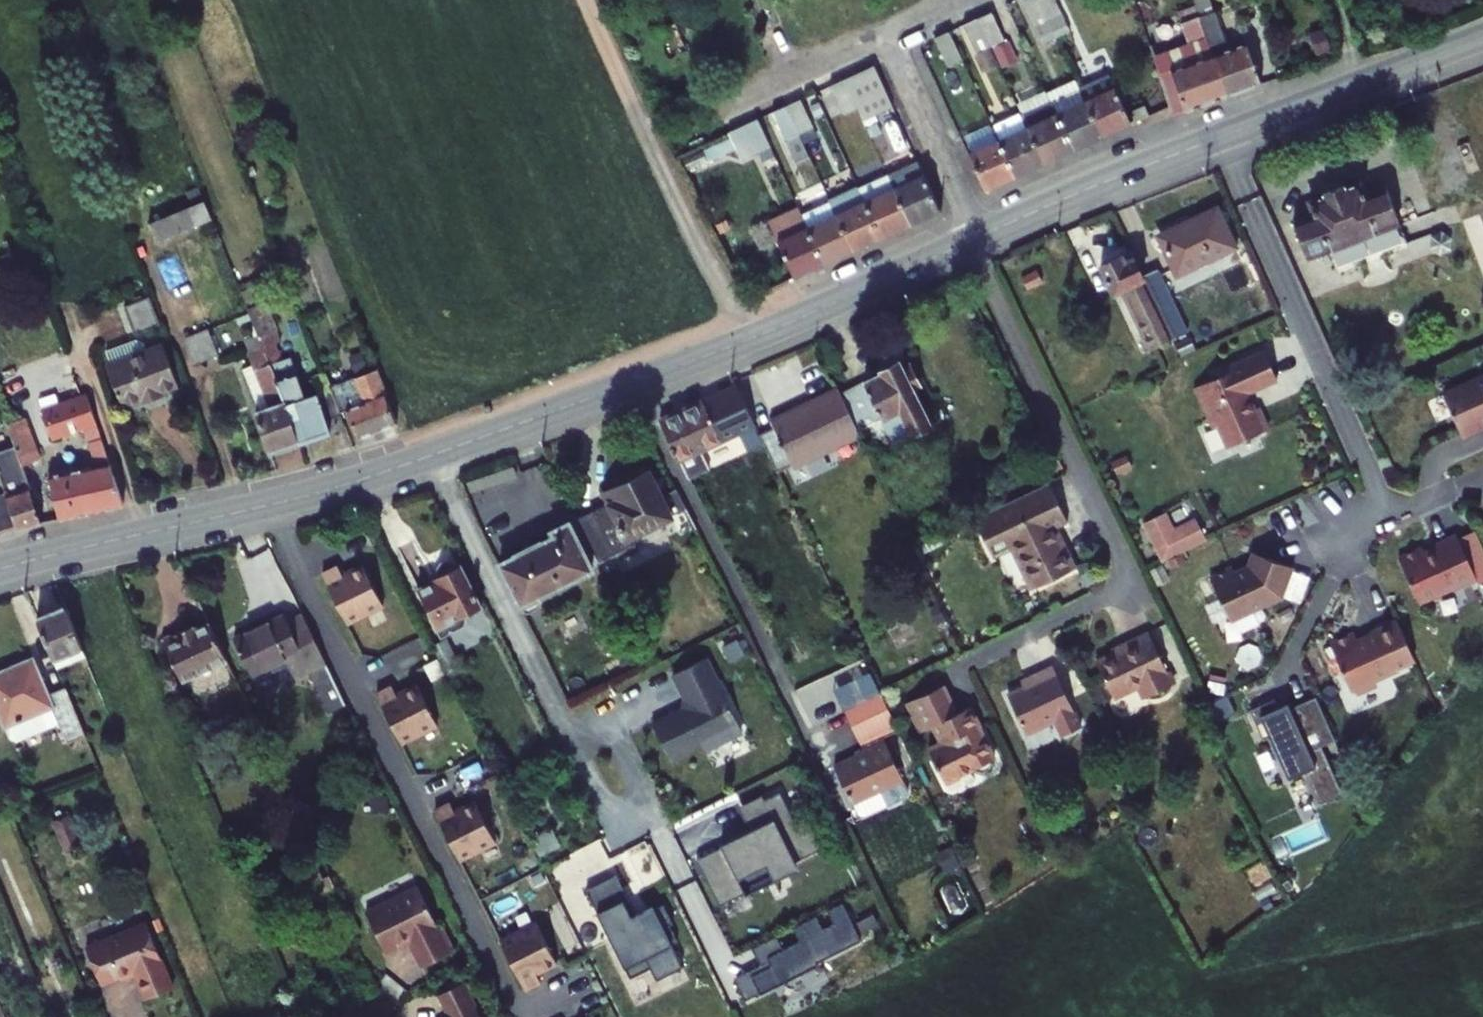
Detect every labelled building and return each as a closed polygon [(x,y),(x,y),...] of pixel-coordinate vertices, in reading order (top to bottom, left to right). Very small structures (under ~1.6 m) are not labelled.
[(1042,45),(1056,38),(1039,0),(1022,0),(1042,45)] [(1071,32),(1056,0),(1039,0),(1056,38),(1071,32)] [(1262,84),(1247,43),(1229,50),(1216,12),(1214,13),(1210,0),(1194,0),(1200,18),(1199,18),(1205,36),(1212,55),(1213,55),(1228,96),(1262,84)] [(1243,23),(1258,18),(1252,0),(1234,0),(1243,23)] [(978,19),(991,47),(1005,41),(992,12),(978,19)] [(1154,58),(1172,117),(1228,96),(1213,55),(1212,55),(1205,36),(1199,18),(1180,25),(1189,46),(1154,58)] [(964,25),(977,54),(991,47),(978,19),(964,25)] [(935,39),(948,67),(962,60),(949,32),(935,39)] [(863,121),(893,107),(874,66),(844,80),(863,121)] [(1079,88),(1101,137),(1131,123),(1109,75),(1079,88)] [(851,133),(865,126),(863,121),(844,80),(830,86),(840,109),(851,133)] [(1079,88),(1076,80),(1047,93),(1051,101),(1079,88)] [(815,93),(826,116),(840,109),(830,86),(815,93)] [(1051,101),(1073,150),(1101,137),(1079,88),(1051,101)] [(1046,92),(1017,105),(1022,114),(1051,101),(1047,93),(1046,92)] [(787,106),(800,135),(814,128),(801,100),(787,106)] [(1022,114),(1044,163),(1073,150),(1051,101),(1022,114)] [(772,112),(796,163),(810,157),(800,135),(787,106),(772,112)] [(1132,112),(1136,121),(1149,115),(1145,106),(1132,112)] [(999,141),(1015,176),(1044,163),(1022,114),(993,128),(999,141)] [(744,126),(757,154),(771,148),(758,119),(744,126)] [(969,155),(985,190),(1015,176),(999,141),(969,155)] [(910,224),(940,211),(918,161),(888,175),(890,180),(894,189),(910,224)] [(865,202),(894,189),(890,180),(876,186),(875,183),(860,190),(865,202)] [(1293,222),(1307,258),(1363,237),(1397,224),(1400,223),(1386,188),(1366,196),(1361,183),(1346,188),(1345,185),(1323,193),(1324,196),(1309,201),(1314,215),(1293,222)] [(865,202),(881,238),(910,224),(894,189),(865,202)] [(831,203),(836,215),(865,202),(860,190),(831,203)] [(204,201),(149,224),(156,242),(212,219),(204,201)] [(831,203),(830,202),(802,215),(808,228),(824,264),(853,251),(836,215),(831,203)] [(836,215),(853,251),(881,238),(865,202),(836,215)] [(1216,209),(1160,237),(1177,274),(1234,247),(1216,209)] [(1363,237),(1368,250),(1402,237),(1397,224),(1363,237)] [(778,242),(794,277),(824,264),(808,228),(778,242)] [(1142,276),(1131,252),(1101,267),(1114,294),(1123,289),(1153,349),(1172,339),(1142,277),(1142,276)] [(1188,332),(1158,269),(1142,276),(1142,277),(1172,339),(1188,332)] [(1038,271),(1022,279),(1027,289),(1043,282),(1038,271)] [(261,284),(241,292),(259,337),(286,402),(300,443),(313,438),(317,440),(325,437),(327,433),(331,432),(327,421),(341,416),(340,413),(331,389),(318,394),(305,398),(291,357),(282,360),(271,333),(278,330),(267,302),(268,302),(261,284)] [(134,335),(160,326),(149,297),(124,306),(134,335)] [(185,339),(195,364),(219,355),(209,330),(185,339)] [(256,412),(270,454),(300,443),(286,402),(259,337),(246,342),(255,364),(243,370),(260,411),(256,412)] [(108,366),(123,406),(143,399),(145,403),(163,396),(161,392),(178,385),(164,346),(146,352),(143,343),(137,340),(107,352),(112,365),(108,366)] [(1277,379),(1265,352),(1219,372),(1221,377),(1195,388),(1214,428),(1219,426),(1224,437),(1264,421),(1259,408),(1255,410),(1247,393),(1277,379)] [(882,375),(841,394),(858,430),(867,426),(882,419),(889,432),(894,444),(932,426),(915,389),(921,386),(915,374),(909,377),(902,362),(881,372),(882,375)] [(348,410),(359,439),(397,424),(376,370),(330,388),(331,389),(340,413),(348,410)] [(1461,434),(1482,424),(1482,377),(1443,395),(1461,434)] [(756,425),(737,386),(660,422),(679,461),(688,479),(710,469),(702,451),(756,425)] [(774,427),(761,433),(765,443),(774,461),(779,472),(793,466),(793,467),(860,435),(858,430),(841,394),(838,388),(771,420),(774,427)] [(49,478),(59,519),(124,504),(88,397),(74,401),(70,389),(40,400),(53,440),(84,430),(88,442),(80,445),(88,469),(49,478)] [(21,459),(23,466),(39,460),(23,418),(8,424),(21,459)] [(867,426),(873,439),(889,432),(882,419),(867,426)] [(1224,437),(1228,448),(1268,430),(1264,421),(1224,437)] [(18,529),(19,530),(43,523),(23,466),(21,459),(11,462),(7,449),(0,451),(0,475),(6,493),(0,495),(0,535),(18,529)] [(1117,474),(1132,466),(1127,456),(1112,463),(1117,474)] [(595,551),(599,559),(632,543),(628,535),(670,514),(671,517),(686,509),(676,489),(661,497),(646,468),(629,476),(632,482),(606,495),(610,503),(579,519),(595,551)] [(1068,522),(1049,483),(1041,486),(974,519),(978,526),(994,558),(1014,548),(1033,589),(1074,569),(1054,529),(1068,522)] [(1142,524),(1162,562),(1206,540),(1205,539),(1187,502),(1142,524)] [(671,517),(679,534),(694,526),(686,509),(671,517)] [(500,564),(521,606),(539,598),(593,571),(585,556),(595,551),(579,519),(553,532),(555,537),(541,544),(541,543),(517,555),(517,556),(500,564)] [(1458,538),(1476,578),(1478,582),(1482,580),(1482,546),(1476,530),(1458,538)] [(1458,538),(1457,534),(1434,545),(1435,547),(1424,551),(1422,547),(1398,557),(1419,603),(1476,578),(1458,538)] [(1221,600),(1231,620),(1282,597),(1293,567),(1253,552),(1248,565),(1231,573),(1229,569),(1211,577),(1213,582),(1221,600)] [(440,575),(440,576),(417,587),(441,636),(448,633),(450,629),(454,630),(464,625),(466,620),(464,617),(483,607),(462,565),(458,567),(457,565),(456,564),(455,563),(453,562),(452,562),(451,561),(450,561),(448,561),(447,561),(446,561),(445,562),(444,563),(443,563),(442,564),(441,565),(440,566),(440,567),(439,569),(439,570),(439,571),(439,572),(439,574),(440,575)] [(339,567),(323,575),(348,624),(384,606),(363,565),(343,576),(339,567)] [(1213,582),(1204,586),(1212,604),(1221,600),(1213,582)] [(539,598),(521,606),(524,613),(529,614),(540,609),(542,604),(539,598)] [(58,669),(86,657),(66,608),(38,620),(58,669)] [(304,615),(288,623),(285,616),(235,640),(252,676),(286,660),(296,680),(311,673),(327,706),(343,698),(304,615)] [(1401,666),(1415,660),(1397,620),(1371,631),(1372,633),(1357,640),(1354,632),(1330,643),(1352,692),(1356,689),(1362,692),(1372,687),(1374,681),(1399,670),(1401,666)] [(163,640),(182,682),(227,661),(209,624),(196,630),(194,626),(163,640)] [(1097,662),(1114,698),(1139,686),(1144,697),(1173,683),(1148,631),(1124,643),(1126,648),(1097,662)] [(433,647),(449,678),(462,672),(447,640),(433,647)] [(683,710),(653,725),(671,761),(703,745),(706,751),(743,732),(707,658),(674,674),(686,697),(688,696),(690,700),(686,711),(683,710)] [(66,688),(49,695),(34,659),(0,673),(0,715),(5,728),(6,727),(11,738),(17,740),(43,730),(37,715),(53,708),(59,723),(67,744),(86,736),(66,688)] [(1054,666),(1033,676),(1035,682),(1008,694),(1026,733),(1074,711),(1054,666)] [(438,726),(418,685),(397,695),(393,687),(378,695),(402,744),(438,726)] [(957,713),(944,685),(906,703),(920,732),(933,726),(941,742),(929,748),(946,784),(960,777),(959,774),(970,768),(971,770),(974,769),(975,770),(982,773),(990,769),(993,762),(992,760),(995,759),(979,727),(980,726),(971,706),(957,713)] [(848,711),(861,739),(893,724),(879,696),(848,711)] [(1335,740),(1316,696),(1290,708),(1288,703),(1278,707),(1274,699),(1249,710),(1263,740),(1269,737),(1288,779),(1305,771),(1319,803),(1342,793),(1321,746),(1335,740)] [(343,698),(327,706),(330,712),(346,705),(343,698)] [(37,715),(43,730),(59,723),(53,708),(37,715)] [(835,767),(853,804),(904,780),(884,737),(863,747),(865,753),(835,767)] [(723,847),(698,860),(721,906),(799,869),(796,862),(822,849),(806,816),(795,821),(780,793),(765,801),(774,820),(722,845),(723,847)] [(496,843),(476,802),(456,812),(452,803),(436,811),(460,861),(496,843)] [(552,832),(533,841),(540,856),(559,846),(552,832)] [(617,876),(587,890),(598,912),(625,899),(638,924),(656,915),(653,910),(655,909),(654,907),(636,915),(617,876)] [(418,886),(366,912),(386,953),(409,942),(422,968),(451,953),(418,886)] [(625,899),(598,912),(626,968),(646,958),(651,968),(657,981),(684,967),(673,945),(678,942),(670,926),(674,924),(664,905),(655,909),(653,910),(656,915),(638,924),(625,899)] [(777,936),(752,948),(761,965),(734,978),(745,1000),(819,966),(817,963),(861,941),(843,904),(828,911),(835,924),(823,930),(817,917),(794,928),(801,941),(783,950),(777,936)] [(147,923),(86,948),(102,986),(134,972),(146,1000),(174,989),(147,923)] [(501,941),(525,990),(541,983),(537,974),(557,964),(537,923),(501,941)] [(626,968),(631,979),(651,968),(646,958),(626,968)] [(464,982),(439,995),(450,1016),(481,1016),(464,982)]
